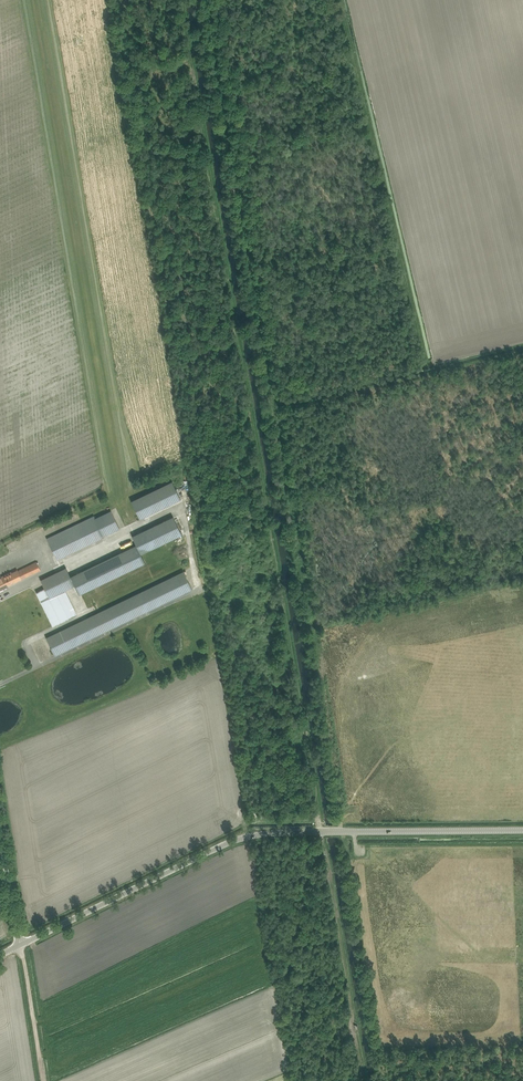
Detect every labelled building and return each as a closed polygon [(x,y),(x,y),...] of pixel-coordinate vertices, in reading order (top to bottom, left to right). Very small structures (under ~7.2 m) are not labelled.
[(172,482),(131,501),(140,519),(180,499),(172,482)] [(94,515),(47,538),(57,559),(104,537),(104,536),(119,528),(111,510),(95,517),(94,515)] [(44,588),(36,592),(53,626),(77,613),(66,590),(74,585),(79,594),(145,563),(140,553),(181,534),(174,517),(132,536),(136,544),(70,576),(66,567),(40,579),(44,588)] [(41,570),(37,561),(17,570),(17,568),(1,576),(0,574),(0,590),(41,570)] [(183,571),(46,637),(51,648),(55,655),(136,616),(192,589),(184,571),(183,571)]
